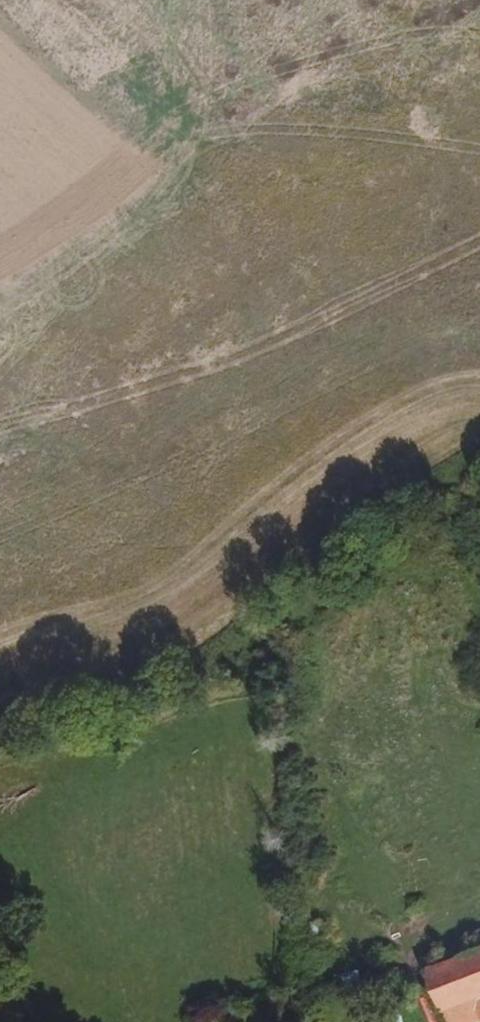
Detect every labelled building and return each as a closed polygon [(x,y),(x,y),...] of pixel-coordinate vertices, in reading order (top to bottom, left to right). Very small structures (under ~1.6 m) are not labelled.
[(426,970),(443,1013),(479,1001),(479,958),(426,970)] [(443,1013),(447,1021),(479,1021),(479,1001),(443,1013)]
